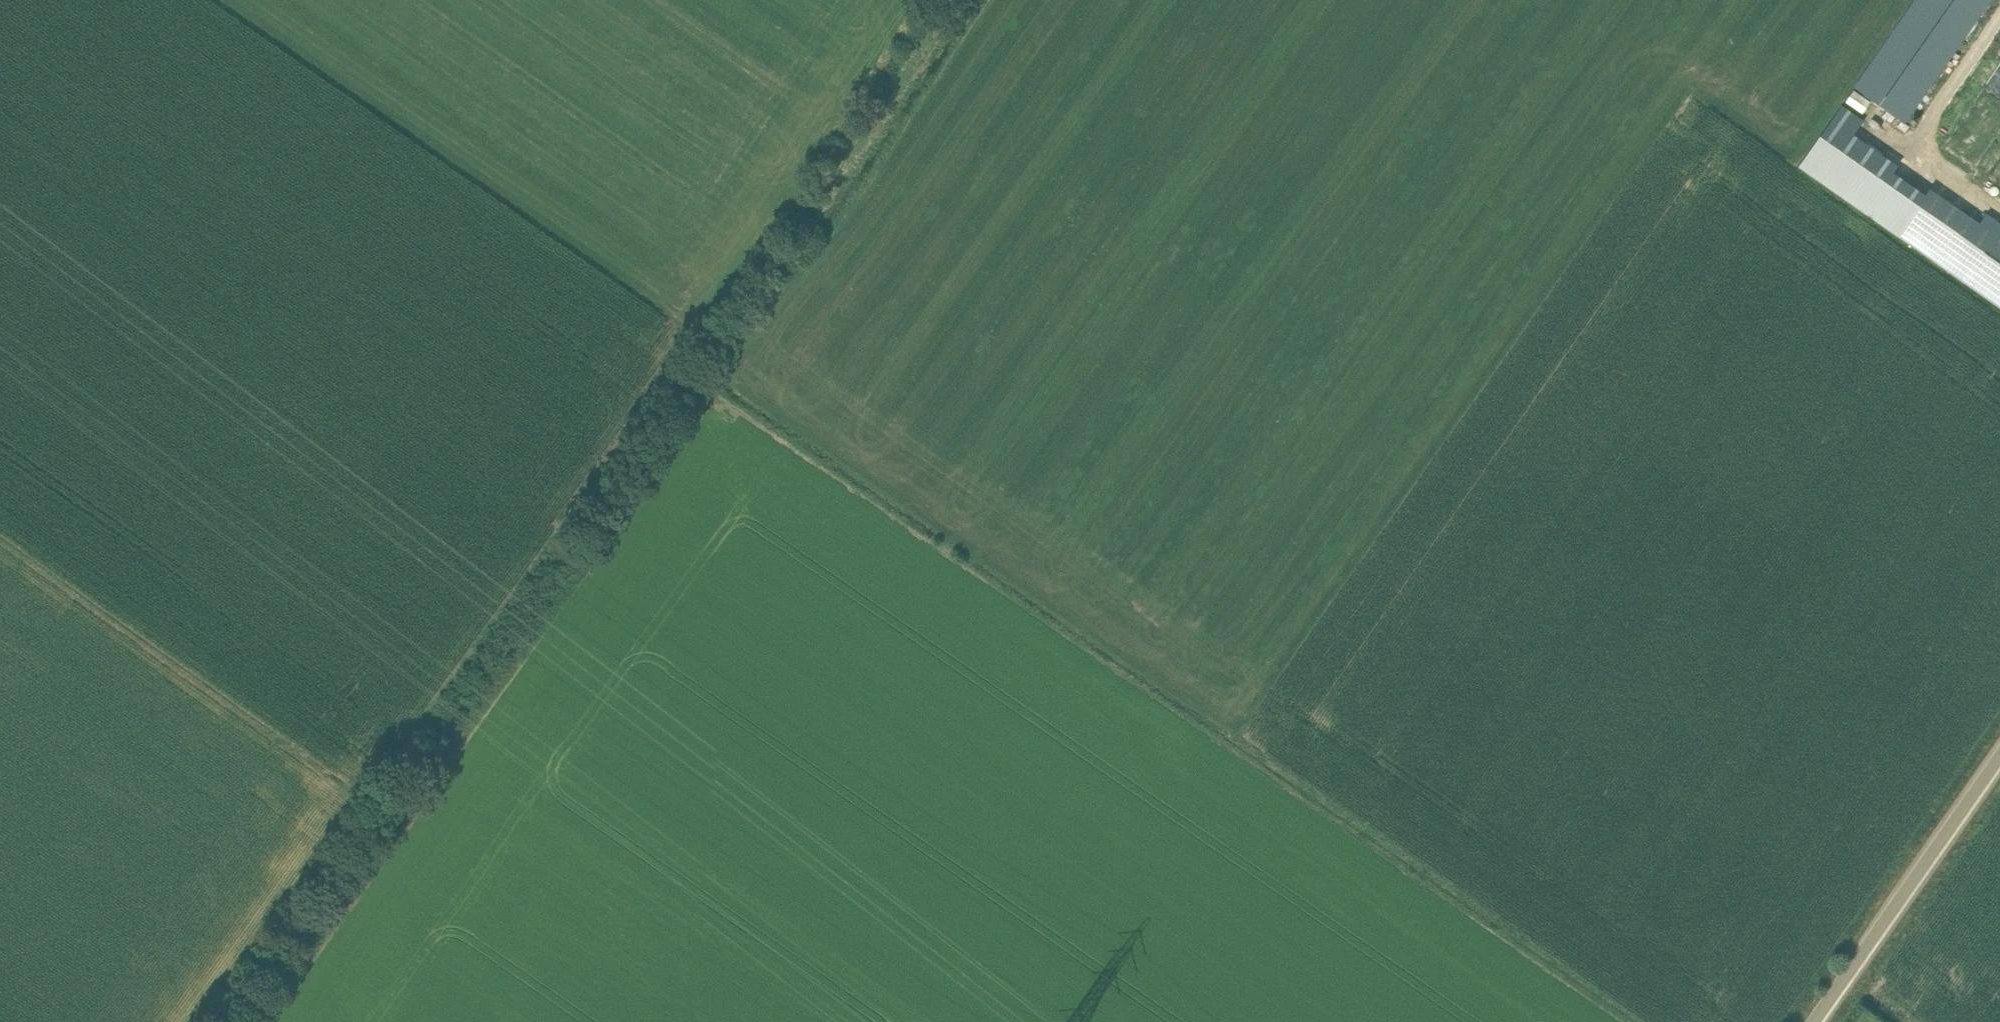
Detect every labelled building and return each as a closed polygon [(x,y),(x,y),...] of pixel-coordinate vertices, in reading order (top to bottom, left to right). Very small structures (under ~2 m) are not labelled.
[(1856,87),(1904,121),(1989,0),(1917,0),(1856,87)] [(1999,305),(1999,236),(1994,233),(1988,242),(1925,198),(1899,235),(1999,305)]
